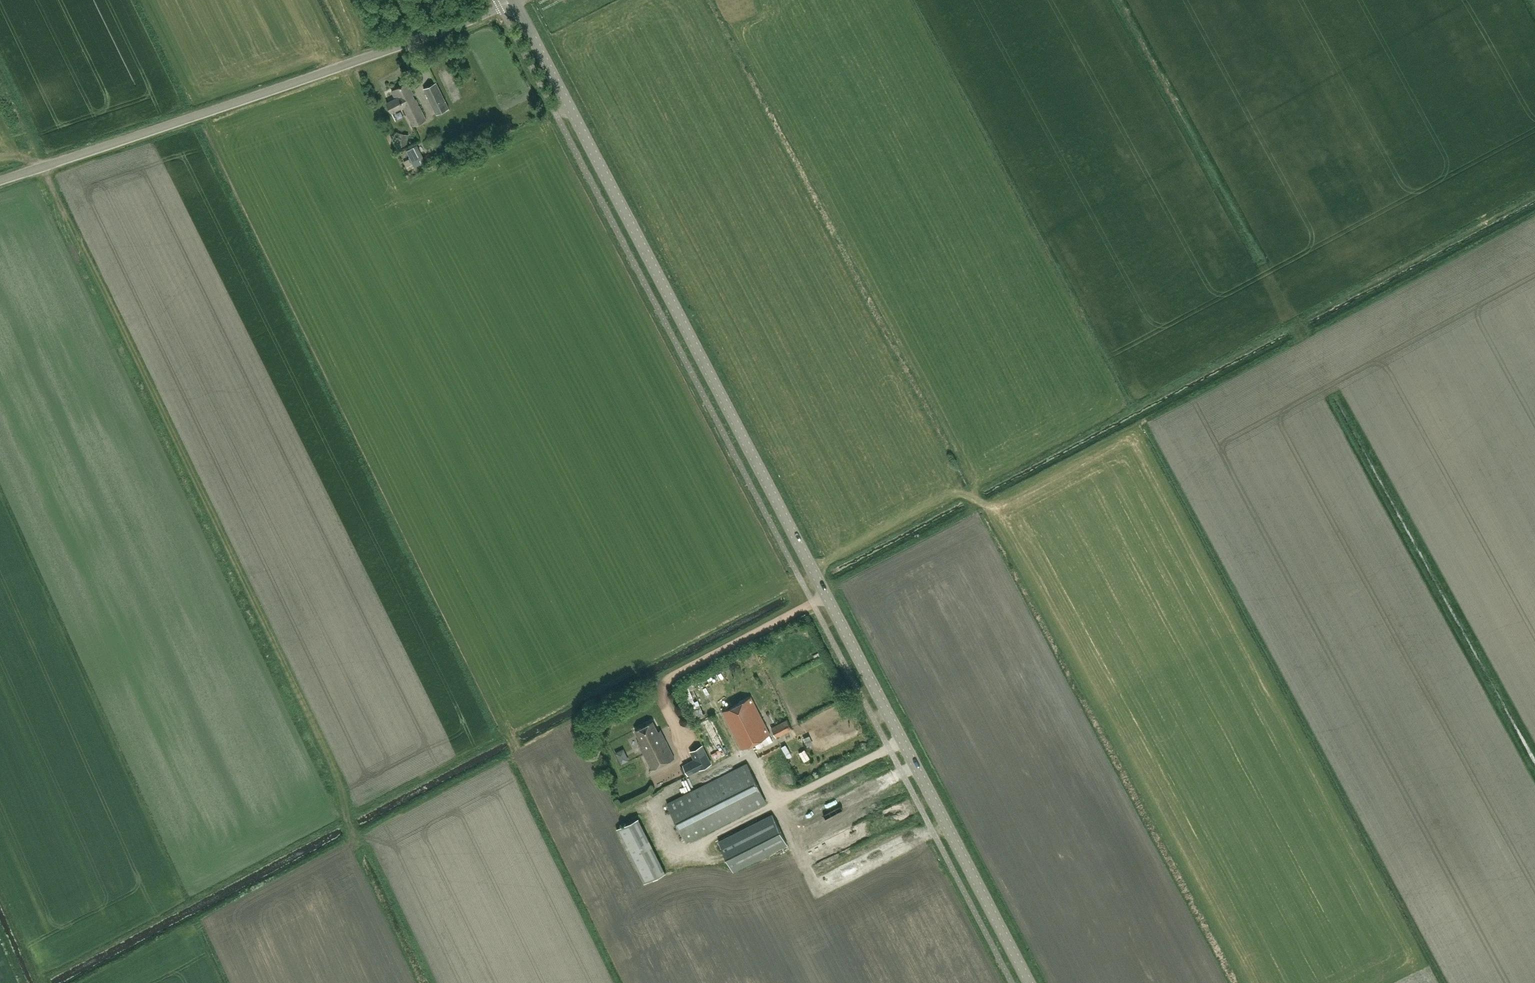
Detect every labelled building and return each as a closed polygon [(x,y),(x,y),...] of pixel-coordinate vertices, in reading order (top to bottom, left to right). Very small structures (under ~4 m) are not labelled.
[(387,102),(392,112),(403,106),(413,126),(426,119),(416,99),(415,99),(412,94),(413,94),(407,82),(391,91),(395,98),(387,102)] [(423,88),(436,114),(449,108),(436,82),(423,88)] [(406,151),(412,161),(423,156),(418,145),(406,151)] [(690,684),(683,687),(687,697),(694,694),(690,684)] [(751,697),(723,711),(741,748),(769,733),(751,697)] [(776,733),(790,727),(787,719),(772,724),(776,733)] [(653,721),(635,730),(640,740),(638,741),(652,769),(674,757),(663,735),(661,736),(653,721)] [(702,768),(711,763),(702,745),(693,750),(697,758),(702,768)] [(804,757),(809,753),(805,746),(799,749),(804,757)] [(623,747),(617,750),(623,760),(629,756),(623,747)] [(738,755),(741,760),(748,755),(745,750),(738,755)] [(779,768),(789,764),(787,757),(776,761),(779,768)] [(667,803),(686,841),(766,802),(747,763),(667,803)] [(659,785),(668,781),(662,770),(654,774),(659,785)] [(684,787),(690,783),(687,778),(681,781),(684,787)] [(787,844),(772,814),(718,841),(733,871),(787,844)] [(644,882),(666,872),(639,817),(617,828),(644,882)] [(840,869),(828,873),(830,878),(842,874),(840,869)]
